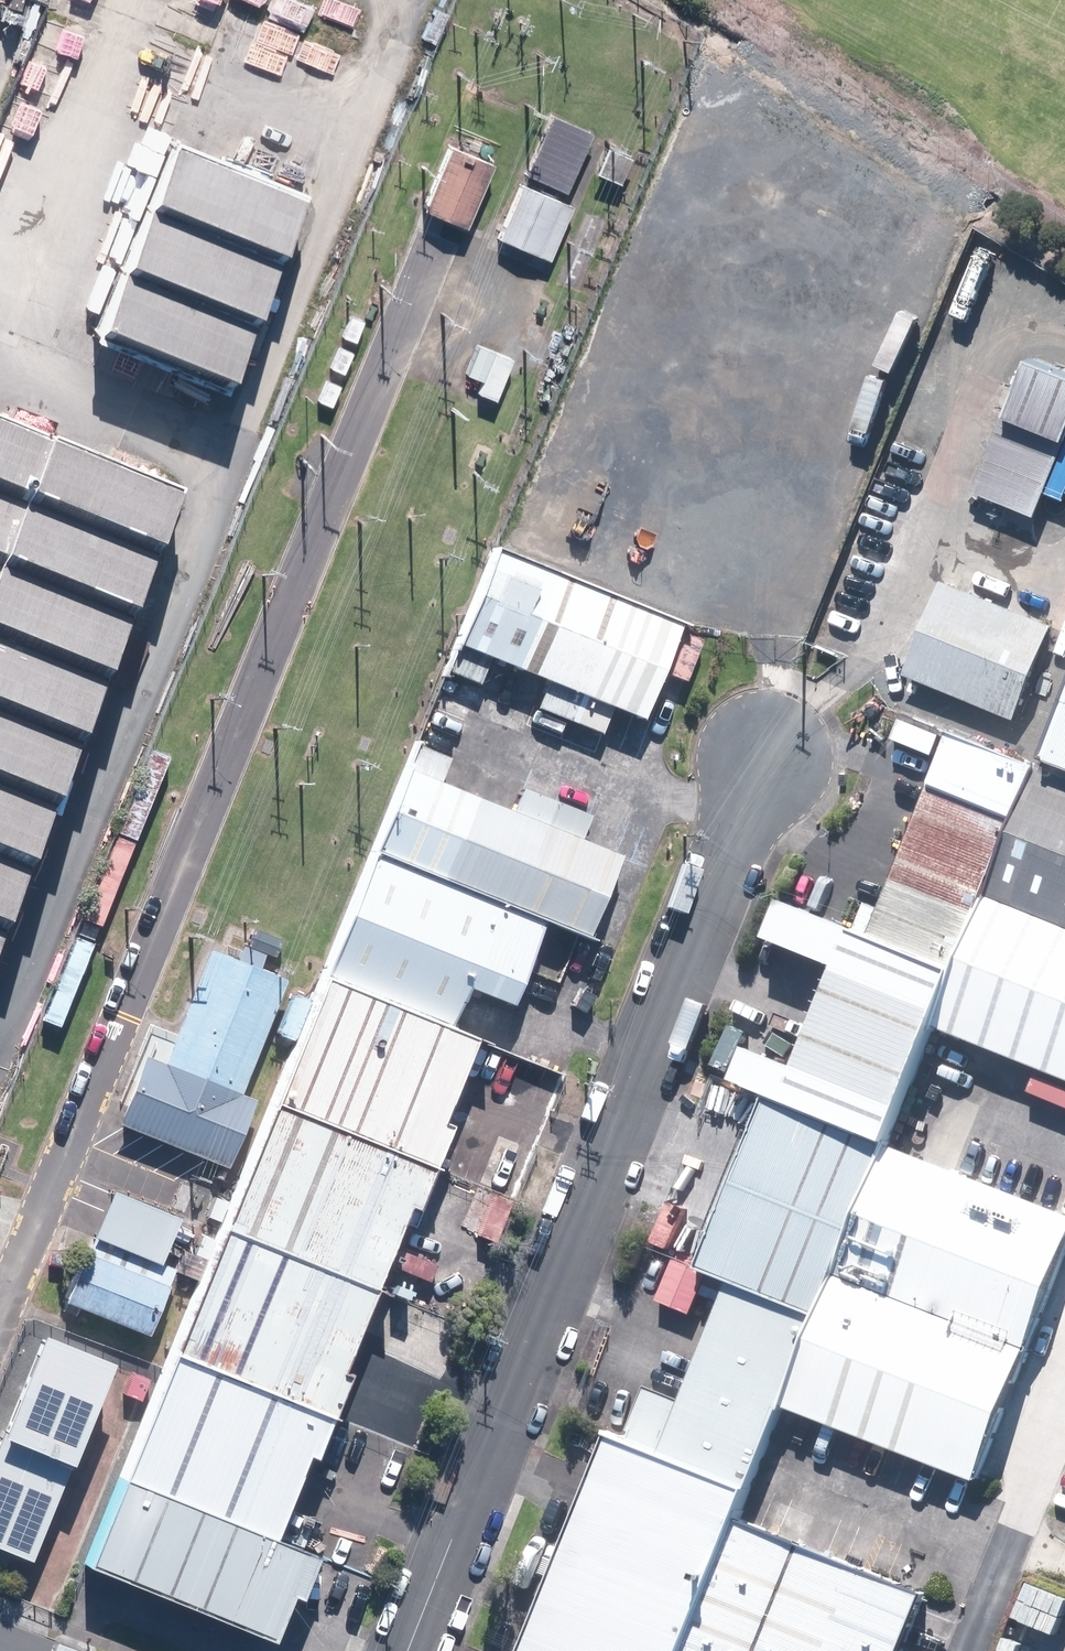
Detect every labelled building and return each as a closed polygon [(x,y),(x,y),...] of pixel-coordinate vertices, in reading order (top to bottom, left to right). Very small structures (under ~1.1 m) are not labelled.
[(305,189),(177,140),(100,336),(228,386),(305,189)] [(491,165),(448,146),(422,206),(465,225),(491,165)] [(630,159),(606,147),(594,173),(619,184),(630,159)] [(574,209),(519,185),(497,237),(552,261),(574,209)] [(844,345),(805,476),(861,493),(900,362),(844,345)] [(510,357),(493,350),(477,393),(494,399),(510,357)] [(1026,362),(971,496),(1038,523),(1064,458),(1064,378),(1026,362)] [(0,420),(0,947),(179,489),(0,420)] [(676,628),(493,557),(453,661),(636,732),(676,628)] [(1043,626),(938,584),(895,687),(1001,730),(1043,626)] [(989,904),(1041,776),(951,739),(871,940),(960,974),(989,904)] [(1041,776),(989,904),(1064,935),(1064,785),(1041,776)] [(400,779),(368,862),(543,930),(584,946),(616,863),(400,779)] [(368,862),(321,982),(451,1032),(466,994),(512,1012),(543,930),(368,862)] [(989,904),(960,974),(933,1043),(1064,1096),(1064,935),(989,904)] [(762,1107),(889,1156),(933,1043),(960,974),(871,940),(786,907),(771,945),(834,969),(794,1072),(749,1055),(733,1096),(762,1107)] [(162,1064),(144,1057),(116,1131),(225,1174),(254,1100),(241,1094),(286,979),(255,967),(259,956),(238,948),(233,959),(207,948),(162,1064)] [(321,982),(270,1110),(425,1170),(432,1173),(482,1044),(451,1032),(321,982)] [(840,1281),(889,1156),(762,1107),(697,1274),(824,1323),(840,1281)] [(270,1110),(223,1233),(377,1292),(425,1170),(270,1110)] [(889,1156),(840,1281),(1025,1353),(1064,1250),(1064,1224),(889,1156)] [(105,1193),(87,1238),(155,1264),(173,1219),(105,1193)] [(223,1233),(174,1359),(328,1418),(377,1292),(223,1233)] [(155,1264),(87,1238),(61,1305),(147,1337),(172,1271),(155,1264)] [(1025,1353),(840,1281),(824,1323),(784,1425),(969,1497),(1025,1353)] [(784,1425),(824,1323),(726,1286),(658,1461),(749,1496),(756,1499),(784,1425)] [(36,1338),(0,1430),(0,1547),(31,1559),(106,1365),(36,1338)] [(328,1418),(174,1359),(88,1577),(270,1647),(307,1554),(279,1543),(328,1418)] [(737,1526),(749,1496),(658,1461),(602,1439),(520,1650),(689,1650),(737,1526)] [(737,1526),(689,1650),(910,1650),(930,1601),(737,1526)]
